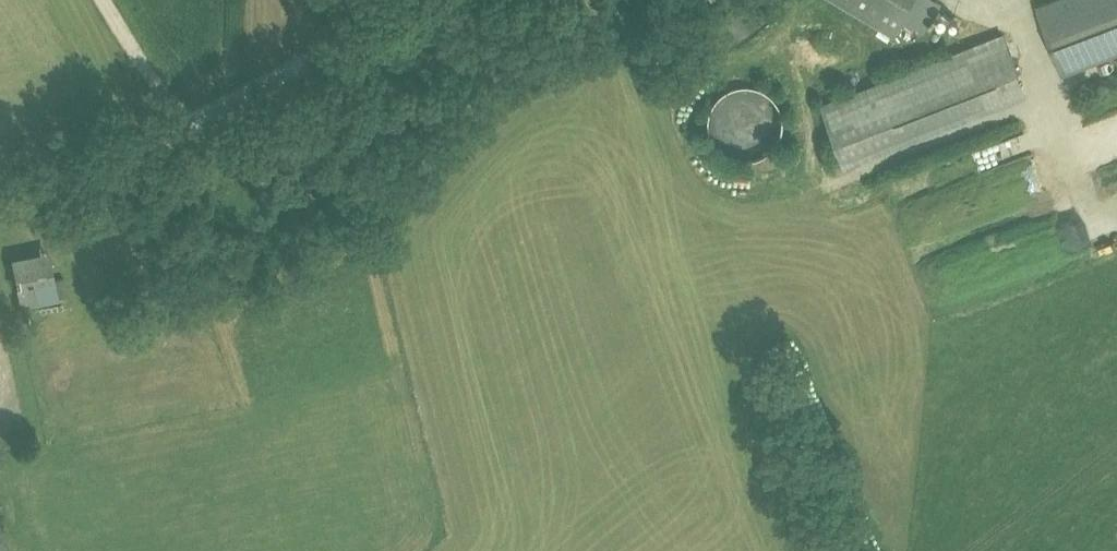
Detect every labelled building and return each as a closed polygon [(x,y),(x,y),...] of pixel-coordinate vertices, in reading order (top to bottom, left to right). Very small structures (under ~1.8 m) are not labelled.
[(895,36),(905,19),(925,32),(944,2),(941,0),(836,0),(895,36)] [(1060,64),(1116,42),(1116,0),(1053,0),(1038,6),(1060,64)] [(823,104),(839,145),(1020,74),(1004,33),(823,104)] [(707,118),(707,122),(707,125),(707,128),(707,131),(708,135),(709,138),(710,141),(712,144),(714,146),(716,149),(718,151),(720,154),(723,156),(726,157),(729,159),(732,160),(735,161),(738,162),(741,162),(748,162),(751,162),(754,161),(758,160),(761,159),(764,158),(766,156),(769,154),(772,152),(774,149),(776,147),(778,144),(779,141),(781,138),(782,135),(782,132),(783,128),(783,125),(783,122),(783,118),(782,115),(781,112),(780,109),(778,106),(776,103),(774,100),(772,98),(770,95),(767,93),(764,91),(761,90),(758,88),(755,87),(752,87),(748,86),(745,86),(742,86),(738,87),(735,87),(732,88),(729,90),(726,91),(723,93),(720,95),(718,97),(715,100),(713,103),(711,106),(710,109),(709,112),(708,115),(707,118)] [(977,143),(984,161),(1031,144),(1024,125),(977,143)] [(51,244),(13,251),(23,304),(61,297),(51,244)]
